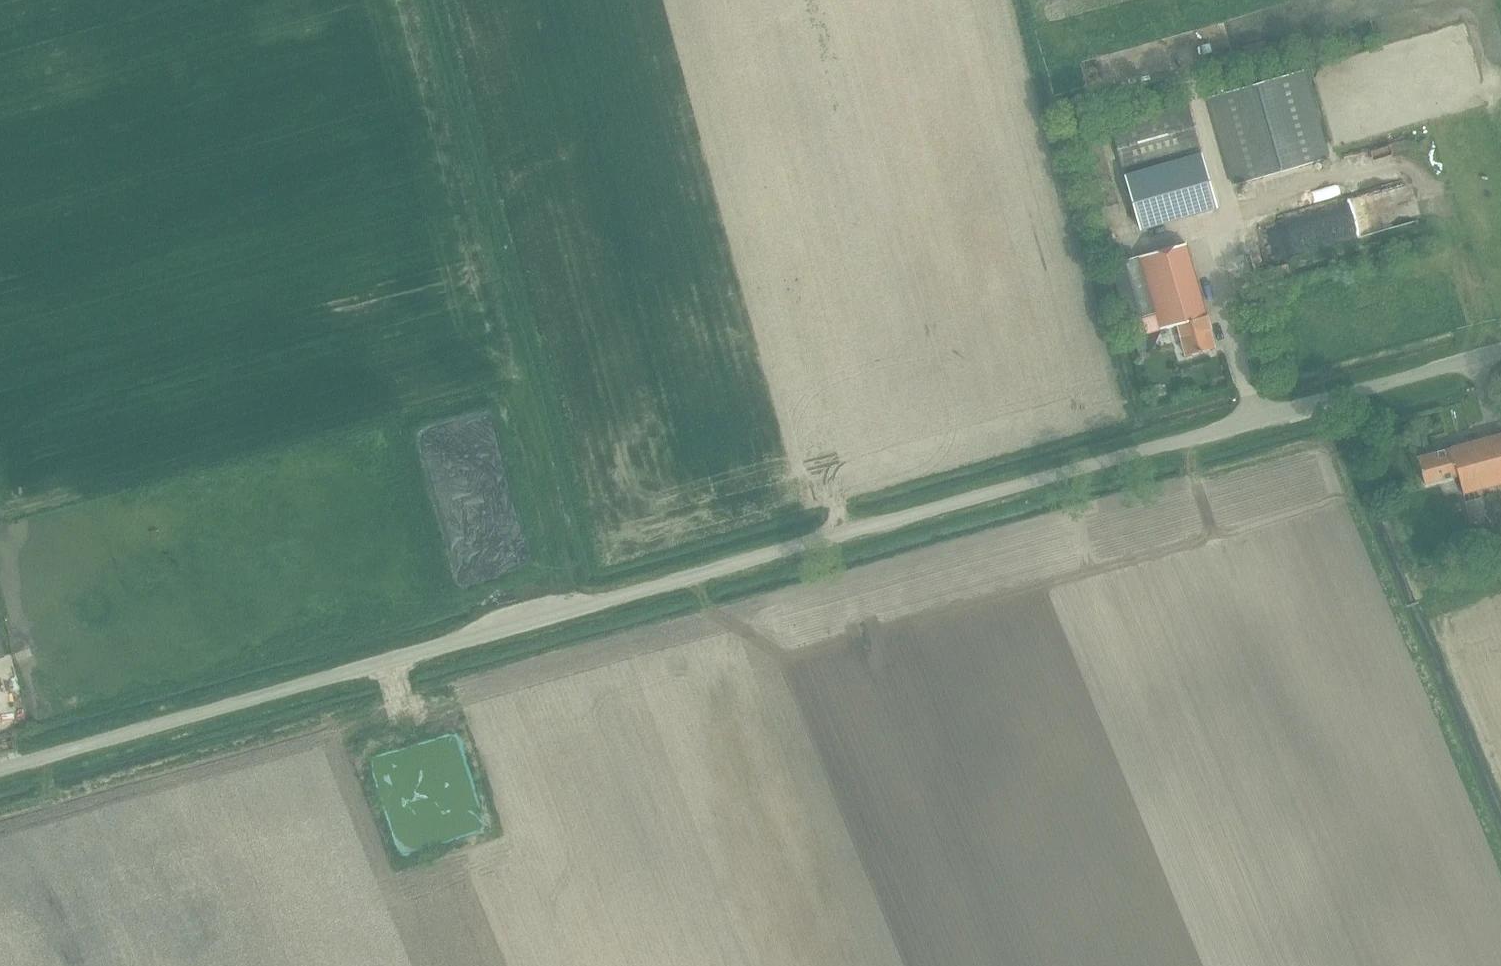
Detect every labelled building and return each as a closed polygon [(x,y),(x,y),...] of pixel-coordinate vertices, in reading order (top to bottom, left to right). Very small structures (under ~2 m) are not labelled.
[(1302,71),(1208,98),(1234,185),(1328,158),(1302,71)] [(1111,125),(1124,172),(1199,150),(1186,104),(1111,125)] [(1420,122),(1425,141),(1436,137),(1431,119),(1420,122)] [(1217,207),(1202,153),(1125,175),(1140,229),(1217,207)] [(1176,324),(1185,355),(1215,347),(1206,316),(1207,316),(1186,243),(1112,263),(1127,320),(1129,320),(1133,336),(1176,324)] [(1500,483),(1500,433),(1418,456),(1426,486),(1461,476),(1466,492),(1500,483)] [(1472,519),(1488,515),(1483,497),(1467,502),(1472,519)]
